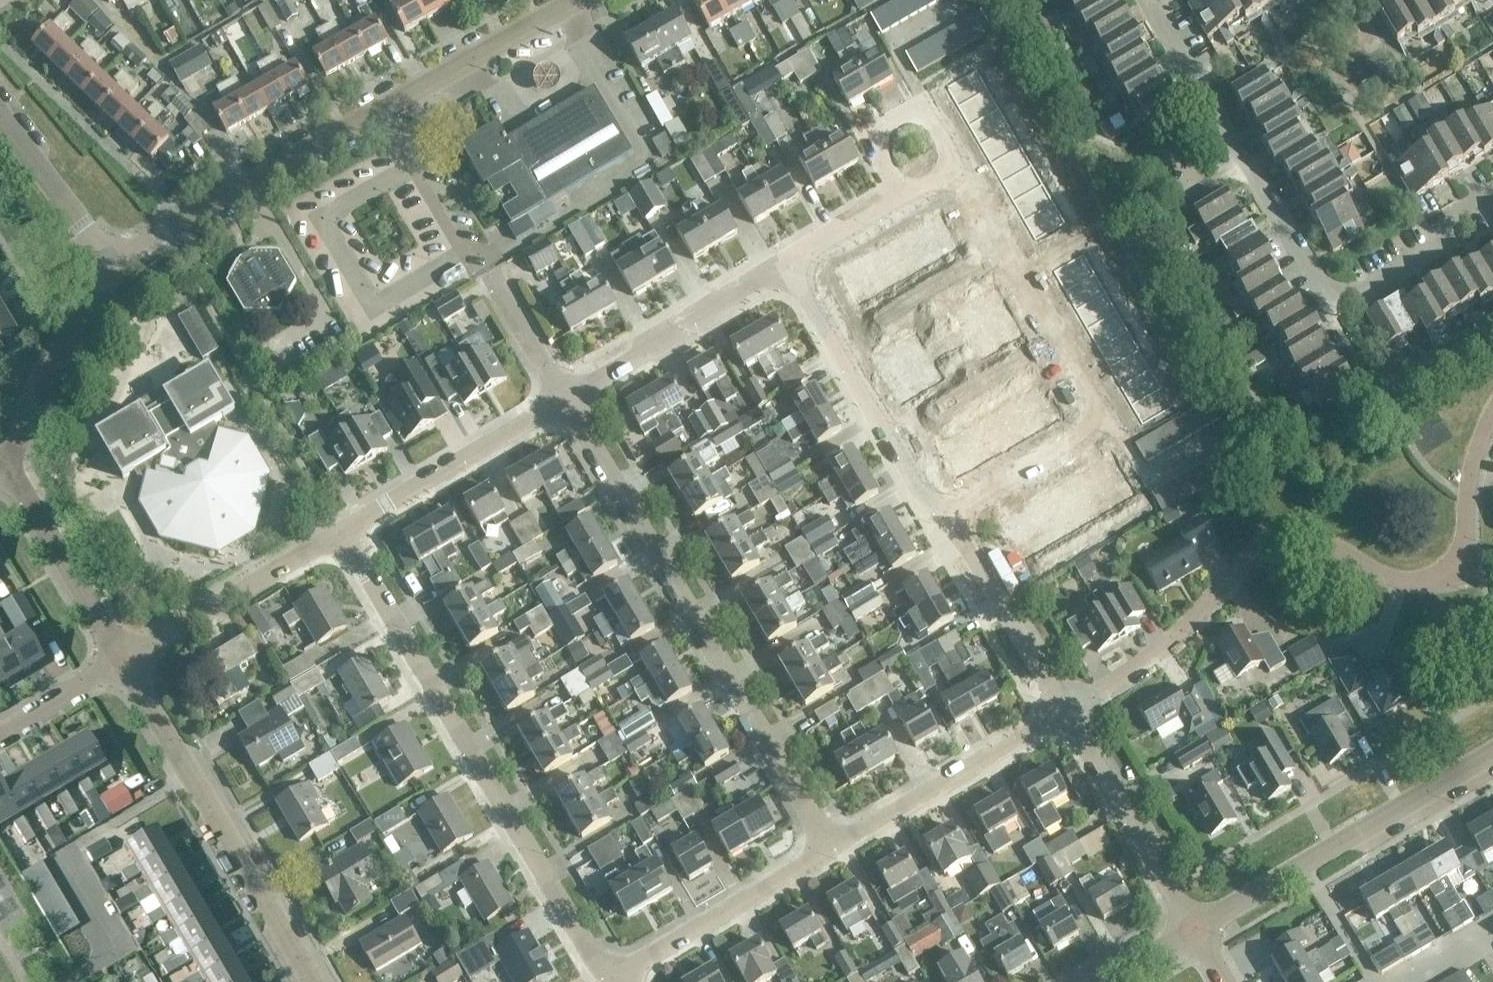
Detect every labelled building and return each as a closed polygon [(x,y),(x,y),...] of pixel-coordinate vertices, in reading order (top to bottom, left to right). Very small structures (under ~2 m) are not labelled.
[(98,11),(87,0),(78,0),(69,10),(84,25),(98,11)] [(134,0),(125,0),(122,2),(129,13),(138,8),(134,0)] [(288,23),(299,16),(289,0),(281,0),(276,3),(288,23)] [(402,4),(391,10),(405,33),(427,21),(416,0),(400,0),(402,4)] [(427,21),(449,8),(445,0),(416,0),(427,21)] [(449,8),(464,0),(445,0),(449,8)] [(721,0),(702,0),(694,5),(709,32),(732,19),(721,0)] [(750,0),(721,0),(732,19),(753,6),(750,0)] [(781,4),(791,21),(799,16),(790,0),(789,0),(781,4)] [(909,19),(918,14),(911,0),(899,0),(898,1),(909,19)] [(918,14),(928,8),(923,0),(911,0),(918,14)] [(928,8),(937,3),(936,0),(923,0),(928,8)] [(1100,0),(1061,0),(1069,13),(1060,13),(1055,16),(1059,23),(1070,16),(1071,17),(1100,0)] [(1123,11),(1116,0),(1100,0),(1071,17),(1072,19),(1060,26),(1065,33),(1072,28),(1073,21),(1082,36),(1087,33),(1123,11)] [(1209,0),(1199,0),(1188,7),(1207,39),(1219,32),(1227,46),(1234,42),(1228,32),(1209,0)] [(1233,0),(1209,0),(1228,32),(1231,30),(1246,22),(1233,0)] [(1258,0),(1233,0),(1246,22),(1248,26),(1263,17),(1261,24),(1265,32),(1274,27),(1258,0)] [(1274,27),(1282,22),(1278,14),(1271,13),(1285,4),(1283,0),(1258,0),(1274,27)] [(1396,1),(1418,37),(1420,42),(1435,33),(1433,40),(1438,47),(1445,43),(1438,32),(1439,31),(1420,0),(1398,0),(1396,1)] [(1439,31),(1440,30),(1447,42),(1454,37),(1450,30),(1443,29),(1457,20),(1455,15),(1454,16),(1445,0),(1420,0),(1439,31)] [(1470,0),(1445,0),(1454,16),(1455,15),(1472,5),(1470,0)] [(889,6),(899,24),(909,19),(898,1),(889,6)] [(1418,37),(1396,1),(1378,12),(1400,48),(1418,37)] [(791,21),(781,4),(772,9),(782,26),(791,21)] [(269,33),(280,27),(268,6),(258,12),(269,33)] [(879,11),(890,30),(899,24),(889,6),(879,11)] [(355,33),(367,54),(388,43),(375,21),(366,7),(358,12),(366,26),(355,33)] [(870,17),(880,35),(890,30),(879,11),(870,17)] [(1097,51),(1134,29),(1123,11),(1087,33),(1097,51)] [(971,18),(982,37),(991,32),(980,13),(971,18)] [(650,29),(674,72),(685,66),(677,51),(691,43),(675,15),(650,29)] [(51,62),(68,44),(59,35),(70,23),(63,16),(52,28),(51,28),(34,46),(51,62)] [(961,24),(972,42),(982,37),(971,18),(961,24)] [(250,42),(262,36),(254,21),(242,28),(250,42)] [(335,23),(326,28),(347,66),(367,54),(355,33),(338,42),(336,37),(341,35),(335,23)] [(746,24),(737,29),(747,46),(756,41),(746,24)] [(952,29),(963,48),(972,42),(961,24),(952,29)] [(347,66),(326,28),(316,34),(322,45),(327,42),(330,46),(314,56),(326,78),(347,66)] [(674,72),(650,29),(625,43),(641,71),(656,63),(664,77),(674,72)] [(747,46),(737,29),(729,34),(738,51),(747,46)] [(943,35),(953,53),(963,48),(952,29),(943,35)] [(1134,29),(1097,51),(1107,68),(1144,46),(1134,29)] [(175,30),(164,36),(169,45),(180,39),(175,30)] [(211,40),(217,49),(226,44),(221,35),(211,40)] [(933,40),(944,59),(953,53),(943,35),(933,40)] [(110,47),(121,57),(131,46),(121,36),(110,47)] [(68,44),(51,62),(68,78),(98,47),(90,40),(81,49),(86,53),(82,57),(68,44)] [(924,45),(934,64),(944,59),(933,40),(924,45)] [(914,51),(925,69),(934,64),(924,45),(914,51)] [(123,56),(138,70),(147,60),(132,46),(123,56)] [(1114,89),(1155,65),(1153,61),(1144,46),(1107,68),(1103,70),(1112,85),(1105,83),(1098,88),(1102,95),(1113,88),(1114,89)] [(105,55),(98,47),(68,78),(85,95),(102,76),(89,64),(92,60),(97,64),(105,55)] [(200,47),(169,65),(180,86),(212,68),(200,47)] [(855,49),(846,54),(870,95),(892,83),(876,55),(863,63),(855,49)] [(905,56),(915,75),(925,69),(914,51),(905,56)] [(808,53),(797,59),(810,80),(820,74),(808,53)] [(870,95),(846,54),(837,59),(845,73),(832,80),(849,108),(870,95)] [(1015,56),(1008,60),(1016,73),(1023,69),(1015,56)] [(276,57),(267,62),(288,99),(308,88),(296,66),(279,75),(277,71),(282,68),(276,57)] [(797,59),(787,65),(794,76),(800,86),(810,80),(797,59)] [(288,99),(267,62),(257,67),(263,78),(269,75),(271,80),(255,89),(267,111),(288,99)] [(715,89),(726,83),(714,63),(704,69),(715,89)] [(1231,79),(1239,74),(1233,64),(1225,68),(1231,79)] [(794,76),(787,65),(775,72),(782,83),(794,76)] [(1130,105),(1166,83),(1155,65),(1114,89),(1115,91),(1103,97),(1108,104),(1115,100),(1117,93),(1125,108),(1130,105)] [(1023,69),(1016,73),(1023,86),(1030,82),(1023,69)] [(153,71),(147,78),(156,86),(162,79),(153,71)] [(976,71),(945,89),(957,108),(987,90),(976,71)] [(102,76),(85,95),(101,111),(131,80),(123,72),(115,81),(119,85),(115,89),(102,76)] [(1268,72),(1232,93),(1242,111),(1279,90),(1268,72)] [(235,79),(226,85),(247,122),(267,111),(255,89),(239,98),(236,94),(242,90),(235,79)] [(758,79),(743,88),(750,101),(766,92),(758,79)] [(139,87),(131,80),(101,111),(118,127),(136,109),(122,95),(126,92),(130,96),(139,87)] [(726,83),(715,89),(739,130),(750,124),(726,83)] [(1141,123),(1177,101),(1166,83),(1130,105),(1141,123)] [(247,122),(226,85),(217,90),(223,101),(228,98),(231,103),(214,112),(227,134),(247,122)] [(180,95),(172,87),(161,99),(169,107),(180,95)] [(1279,90),(1242,111),(1253,130),(1294,105),(1293,104),(1305,97),(1301,90),(1293,95),(1292,102),(1283,87),(1279,90)] [(743,88),(733,93),(732,94),(749,122),(749,121),(759,116),(750,101),(743,88)] [(957,108),(968,128),(998,110),(987,90),(957,108)] [(489,188),(512,227),(508,229),(516,243),(537,231),(536,230),(558,217),(551,204),(633,156),(595,92),(508,144),(499,129),(463,150),(486,190),(489,188)] [(1422,95),(1407,104),(1419,125),(1427,120),(1434,116),(1422,95)] [(663,131),(673,125),(667,114),(661,103),(656,96),(646,102),(663,131)] [(1490,110),(1482,96),(1475,101),(1481,110),(1492,131),(1492,109),(1490,110)] [(1032,97),(1025,101),(1033,114),(1040,110),(1032,97)] [(165,112),(135,143),(152,159),(169,141),(156,128),(159,124),(164,128),(172,119),(174,120),(180,116),(185,121),(184,122),(198,139),(211,131),(195,112),(194,112),(182,98),(172,106),(165,112)] [(670,98),(661,103),(667,114),(676,109),(670,98)] [(1294,105),(1253,130),(1256,134),(1264,149),(1301,127),(1305,124),(1297,110),(1296,109),(1303,111),(1311,107),(1307,100),(1295,107),(1294,105)] [(136,109),(118,127),(135,143),(165,112),(157,104),(148,113),(152,118),(149,121),(136,109)] [(998,110),(968,128),(979,147),(1009,129),(998,110)] [(1040,110),(1033,114),(1040,127),(1047,123),(1040,110)] [(1444,126),(1442,127),(1467,168),(1485,157),(1464,120),(1461,116),(1446,125),(1448,118),(1444,110),(1437,115),(1444,126)] [(1464,120),(1485,157),(1492,152),(1492,131),(1481,110),(1464,120)] [(759,116),(749,121),(749,122),(765,151),(776,144),(759,116)] [(777,144),(787,138),(774,116),(764,122),(777,144)] [(1466,168),(1441,128),(1434,116),(1427,120),(1432,128),(1439,129),(1424,138),(1426,142),(1448,179),(1466,168)] [(678,121),(672,124),(673,125),(664,130),(665,134),(676,152),(691,144),(678,121)] [(1301,127),(1264,149),(1275,167),(1280,164),(1311,144),(1301,127)] [(1009,129),(979,147),(989,166),(1020,149),(1009,129)] [(821,131),(812,136),(836,178),(858,165),(842,137),(829,145),(821,131)] [(665,134),(652,141),(663,159),(676,152),(665,134)] [(1054,135),(1047,139),(1055,152),(1062,148),(1054,135)] [(836,178),(812,136),(803,141),(811,155),(798,163),(814,191),(836,178)] [(731,137),(701,156),(715,180),(725,175),(717,161),(738,149),(731,137)] [(1315,141),(1311,144),(1280,164),(1290,181),(1326,159),(1315,141)] [(1408,154),(1429,190),(1448,179),(1426,142),(1408,154)] [(1393,169),(1412,201),(1429,190),(1402,144),(1397,148),(1405,161),(1393,169)] [(1062,148),(1055,152),(1062,165),(1069,161),(1062,148)] [(1020,149),(989,166),(1000,185),(1031,168),(1020,149)] [(715,180),(701,156),(691,162),(705,187),(715,180)] [(1331,156),(1326,159),(1290,181),(1301,199),(1342,175),(1341,173),(1352,166),(1348,159),(1341,164),(1340,171),(1331,156)] [(760,167),(751,173),(775,213),(797,201),(781,174),(768,181),(760,167)] [(1031,168),(1000,185),(1011,204),(1042,187),(1031,168)] [(1342,176),(1342,175),(1301,199),(1312,218),(1348,196),(1353,193),(1344,178),(1351,180),(1358,176),(1354,169),(1342,176)] [(663,190),(676,182),(669,170),(656,178),(663,190)] [(775,213),(751,173),(742,178),(750,192),(738,199),(754,226),(775,213)] [(1076,173),(1069,177),(1077,190),(1084,186),(1076,173)] [(640,192),(655,217),(666,211),(651,186),(640,192)] [(1084,186),(1077,190),(1084,203),(1091,199),(1084,186)] [(1042,187),(1011,204),(1022,223),(1052,206),(1042,187)] [(655,217),(640,192),(629,198),(644,224),(655,217)] [(1192,239),(1237,211),(1226,193),(1194,212),(1201,224),(1188,232),(1192,239)] [(1322,235),(1359,213),(1348,196),(1312,218),(1322,235)] [(691,208),(715,249),(736,236),(720,209),(708,217),(700,203),(691,208)] [(1052,206),(1022,223),(1033,243),(1064,226),(1052,206)] [(715,249),(691,208),(682,213),(690,227),(677,235),(693,262),(715,249)] [(1368,208),(1359,213),(1322,235),(1333,254),(1365,234),(1359,223),(1372,215),(1368,208)] [(1248,229),(1237,211),(1192,239),(1196,246),(1209,237),(1216,248),(1221,245),(1248,229)] [(578,224),(593,251),(604,245),(589,218),(578,224)] [(578,224),(567,230),(584,259),(595,253),(593,251),(578,224)] [(1263,245),(1252,226),(1248,229),(1221,245),(1227,256),(1213,265),(1217,272),(1226,267),(1263,245)] [(640,238),(630,244),(654,285),(676,272),(660,245),(654,235),(642,242),(640,238)] [(558,263),(546,243),(524,255),(536,276),(558,263)] [(654,285),(630,244),(621,249),(629,263),(616,270),(632,297),(654,285)] [(1117,244),(1110,248),(1118,261),(1125,257),(1117,244)] [(1263,245),(1226,267),(1237,284),(1274,262),(1263,245)] [(1477,257),(1492,285),(1492,247),(1477,257)] [(296,283),(279,253),(252,253),(240,261),(227,284),(245,314),(279,313),(296,283)] [(1081,254),(1051,273),(1063,293),(1092,274),(1081,254)] [(1125,257),(1118,261),(1125,273),(1132,270),(1125,257)] [(1458,268),(1480,305),(1483,309),(1492,303),(1492,285),(1477,257),(1458,268)] [(1285,281),(1274,262),(1237,284),(1233,287),(1242,302),(1234,300),(1227,304),(1231,311),(1243,304),(1244,305),(1285,281)] [(857,305),(877,294),(858,264),(839,275),(857,305)] [(1458,268),(1441,279),(1463,315),(1480,305),(1458,268)] [(1074,312),(1104,294),(1092,274),(1063,293),(1074,312)] [(569,281),(592,321),(615,307),(600,282),(588,290),(579,275),(569,281)] [(961,279),(951,284),(957,295),(967,289),(961,279)] [(1441,279),(1423,289),(1445,326),(1463,315),(1441,279)] [(592,321),(569,281),(559,287),(567,302),(555,309),(561,320),(569,334),(592,321)] [(1259,321),(1296,299),(1285,281),(1244,305),(1245,307),(1233,314),(1237,321),(1244,316),(1246,309),(1255,324),(1259,321)] [(1139,282),(1132,286),(1140,298),(1147,294),(1139,282)] [(1002,307),(988,283),(950,306),(964,329),(1002,307)] [(951,284),(941,290),(947,300),(957,295),(951,284)] [(1405,300),(1430,342),(1432,340),(1439,352),(1445,348),(1441,340),(1434,338),(1448,330),(1445,326),(1423,289),(1405,300)] [(1104,294),(1074,312),(1085,331),(1115,313),(1104,294)] [(1147,294),(1140,298),(1147,311),(1154,307),(1147,294)] [(465,311),(456,295),(435,308),(444,323),(465,311)] [(1403,296),(1384,307),(1403,339),(1414,332),(1423,346),(1430,342),(1405,300),(1403,296)] [(1274,335),(1306,316),(1296,299),(1259,321),(1270,338),(1274,335)] [(926,306),(916,312),(922,322),(932,317),(926,306)] [(1002,307),(964,329),(978,353),(1016,330),(1002,307)] [(1403,339),(1384,307),(1366,318),(1393,364),(1401,359),(1392,346),(1403,339)] [(14,334),(0,310),(0,342),(14,334)] [(215,351),(191,311),(178,319),(202,359),(215,351)] [(904,312),(894,318),(900,328),(910,323),(904,312)] [(1126,332),(1115,313),(1085,331),(1096,350),(1126,332)] [(1306,316),(1274,335),(1285,353),(1321,332),(1310,314),(1306,316)] [(894,318),(884,323),(890,334),(900,328),(894,318)] [(409,320),(398,327),(404,337),(415,331),(409,320)] [(1161,320),(1154,324),(1162,337),(1169,333),(1161,320)] [(775,321),(753,334),(777,375),(786,370),(779,357),(774,358),(772,354),(788,344),(775,321)] [(955,329),(945,335),(950,344),(961,338),(955,329)] [(907,332),(870,354),(884,377),(921,355),(907,332)] [(1096,350),(1107,369),(1137,351),(1126,332),(1096,350)] [(1291,375),(1332,350),(1321,332),(1285,353),(1280,356),(1289,371),(1282,369),(1274,374),(1278,381),(1291,373),(1291,375)] [(1169,333),(1162,337),(1169,350),(1176,346),(1169,333)] [(777,375),(753,334),(731,347),(744,370),(761,360),(764,365),(760,368),(768,381),(777,375)] [(940,337),(930,343),(936,353),(946,347),(940,337)] [(961,338),(950,344),(956,354),(966,348),(961,338)] [(468,344),(459,349),(486,394),(507,381),(488,350),(476,357),(468,344)] [(946,347),(936,353),(941,362),(952,356),(946,347)] [(1256,367),(1271,359),(1264,348),(1250,356),(1256,367)] [(486,394),(459,349),(451,354),(459,367),(446,374),(444,370),(433,376),(449,403),(459,397),(465,406),(486,394)] [(1343,369),(1332,350),(1291,375),(1292,376),(1280,383),(1284,390),(1292,386),(1294,378),(1303,393),(1307,391),(1343,369)] [(1137,351),(1107,369),(1118,388),(1148,370),(1137,351)] [(884,377),(898,401),(935,379),(921,355),(884,377)] [(1188,355),(1181,359),(1189,372),(1196,368),(1188,355)] [(724,400),(734,394),(726,380),(713,357),(689,372),(702,394),(716,386),(724,400)] [(1006,357),(996,363),(1003,373),(1012,368),(1006,357)] [(996,363),(987,368),(993,379),(1003,373),(996,363)] [(437,401),(416,365),(393,379),(403,396),(392,403),(397,411),(386,417),(397,435),(407,428),(412,437),(435,424),(426,408),(437,401)] [(786,370),(777,375),(787,392),(803,382),(793,365),(786,370)] [(1408,389),(1422,380),(1413,365),(1399,373),(1408,389)] [(1196,368),(1189,372),(1196,385),(1203,381),(1196,368)] [(1354,387),(1343,369),(1307,391),(1317,408),(1354,387)] [(1148,370),(1118,388),(1129,407),(1159,389),(1148,370)] [(326,392),(335,386),(326,371),(317,377),(326,392)] [(965,374),(955,380),(961,390),(971,385),(965,374)] [(223,392),(212,399),(200,377),(177,391),(166,391),(155,394),(145,400),(137,408),(131,418),(108,431),(121,452),(111,459),(124,480),(135,472),(143,467),(147,474),(140,504),(161,540),(220,555),(255,534),(270,476),(249,440),(219,433),(214,424),(223,420),(235,413),(223,392)] [(649,395),(673,436),(682,431),(675,418),(671,420),(668,415),(684,405),(670,382),(649,395)] [(756,409),(765,404),(752,383),(743,388),(756,409)] [(1016,398),(1034,429),(1054,417),(1036,387),(1016,398)] [(1159,389),(1129,407),(1141,427),(1171,409),(1159,389)] [(787,436),(828,411),(815,390),(792,403),(801,419),(796,423),(794,419),(781,426),(787,436)] [(949,390),(939,396),(945,406),(955,401),(949,390)] [(302,416),(311,412),(303,394),(294,399),(302,416)] [(673,436),(649,395),(627,408),(644,438),(656,431),(662,441),(652,447),(662,465),(681,454),(671,437),(673,436)] [(939,396),(929,402),(935,412),(945,406),(939,396)] [(1015,440),(1034,429),(1016,398),(997,410),(1015,440)] [(1200,408),(1211,426),(1220,420),(1209,402),(1200,408)] [(715,435),(716,435),(728,428),(714,405),(702,413),(715,435)] [(1190,413),(1201,431),(1211,426),(1200,408),(1190,413)] [(978,421),(997,451),(1015,440),(997,410),(978,421)] [(1454,410),(1428,427),(1437,440),(1463,423),(1454,410)] [(828,411),(787,436),(792,445),(805,437),(802,434),(808,430),(817,447),(840,433),(828,411)] [(742,434),(764,421),(759,412),(737,425),(742,434)] [(1181,419),(1192,437),(1201,431),(1190,413),(1181,419)] [(356,428),(348,414),(340,419),(367,464),(388,452),(382,442),(393,436),(380,415),(369,421),(369,420),(356,428)] [(687,421),(699,442),(712,435),(700,414),(687,421)] [(340,419),(331,424),(333,427),(308,442),(328,475),(340,467),(345,477),(367,464),(340,419)] [(1172,424),(1182,443),(1192,437),(1181,419),(1172,424)] [(978,463),(997,451),(978,421),(959,433),(978,463)] [(752,429),(759,441),(769,436),(762,423),(752,429)] [(717,435),(717,436),(692,450),(698,459),(712,451),(723,445),(741,434),(735,424),(717,435)] [(1162,430),(1173,448),(1182,443),(1172,424),(1162,430)] [(1153,436),(1164,454),(1173,448),(1162,430),(1153,436)] [(958,475),(978,463),(959,433),(940,444),(958,475)] [(1143,441),(1154,459),(1164,454),(1153,436),(1143,441)] [(1134,447),(1145,465),(1154,459),(1143,441),(1134,447)] [(1226,452),(1237,470),(1246,464),(1235,446),(1226,452)] [(787,461),(782,464),(772,447),(756,456),(774,486),(795,473),(787,461)] [(712,451),(698,459),(669,477),(681,498),(709,482),(709,481),(702,470),(718,461),(712,451)] [(1217,457),(1228,476),(1237,470),(1226,452),(1217,457)] [(573,491),(567,479),(551,453),(529,466),(544,493),(551,504),(573,491)] [(823,499),(864,475),(852,453),(829,466),(838,482),(833,485),(830,482),(818,489),(823,499)] [(1110,455),(1087,469),(1110,507),(1132,494),(1110,455)] [(1207,463),(1218,481),(1228,476),(1217,457),(1207,463)] [(1198,468),(1209,487),(1218,481),(1207,463),(1198,468)] [(544,493),(529,466),(507,479),(522,505),(544,493)] [(1189,474),(1199,492),(1209,487),(1198,468),(1189,474)] [(1087,469),(1066,482),(1089,520),(1110,507),(1087,469)] [(709,482),(681,498),(694,520),(722,503),(715,491),(730,482),(725,472),(709,481),(709,482)] [(802,486),(795,473),(774,486),(781,499),(802,486)] [(1179,479),(1190,498),(1199,492),(1189,474),(1179,479)] [(864,475),(823,499),(829,508),(842,500),(849,512),(877,496),(864,475)] [(754,498),(772,487),(766,477),(748,487),(754,498)] [(1170,485),(1181,503),(1190,498),(1179,479),(1170,485)] [(1068,532),(1089,520),(1066,482),(1045,494),(1068,532)] [(1161,491),(1171,509),(1174,507),(1181,503),(1170,485),(1161,491)] [(772,487),(754,498),(760,508),(778,497),(772,487)] [(509,521),(506,515),(490,489),(466,503),(482,530),(493,523),(497,529),(509,521)] [(1151,496),(1162,514),(1171,509),(1161,491),(1151,496)] [(796,499),(800,511),(816,506),(812,493),(796,499)] [(1045,494),(1023,507),(1046,545),(1068,532),(1045,494)] [(788,513),(779,497),(770,502),(779,518),(788,513)] [(564,525),(586,512),(580,501),(558,515),(564,525)] [(1024,558),(1046,545),(1023,507),(1002,520),(1024,558)] [(1162,514),(1161,515),(1167,525),(1180,518),(1174,507),(1171,509),(1162,514)] [(442,553),(451,548),(465,540),(449,513),(427,526),(442,553)] [(746,544),(739,532),(755,523),(749,513),(706,539),(719,561),(746,544)] [(520,521),(533,543),(543,537),(530,515),(520,521)] [(1176,530),(1183,541),(1142,565),(1159,593),(1199,569),(1192,558),(1218,543),(1202,515),(1176,530)] [(851,567),(860,562),(901,538),(888,516),(866,529),(872,540),(869,542),(867,540),(843,554),(851,567)] [(1135,520),(1122,527),(1126,534),(1139,527),(1135,520)] [(533,543),(520,521),(510,527),(523,549),(533,543)] [(562,568),(604,544),(591,521),(567,535),(577,552),(571,555),(569,551),(556,559),(562,568)] [(817,544),(835,533),(828,521),(810,531),(817,544)] [(439,598),(461,584),(442,553),(427,526),(404,540),(420,566),(433,559),(443,576),(430,583),(439,598)] [(1122,527),(1109,535),(1113,542),(1126,534),(1122,527)] [(746,544),(719,561),(731,582),(759,566),(752,553),(764,546),(765,547),(778,539),(772,530),(762,536),(761,534),(746,544)] [(1098,535),(1085,542),(1089,549),(1102,542),(1098,535)] [(817,561),(838,548),(832,538),(811,551),(817,561)] [(914,560),(901,538),(851,567),(859,580),(886,564),(891,573),(914,560)] [(790,560),(809,549),(803,539),(784,549),(790,560)] [(522,570),(545,556),(537,543),(514,556),(522,570)] [(588,584),(594,580),(618,567),(604,544),(562,568),(568,578),(580,571),(588,584)] [(482,574),(492,567),(479,545),(469,551),(482,574)] [(809,549),(790,560),(796,570),(815,559),(809,549)] [(1069,552),(1056,560),(1060,567),(1073,559),(1069,552)] [(511,556),(510,557),(493,567),(499,578),(517,567),(511,556)] [(1084,583),(1098,575),(1089,559),(1075,567),(1084,583)] [(1056,560),(1043,567),(1047,574),(1060,567),(1056,560)] [(756,623),(783,606),(776,594),(780,592),(781,592),(792,585),(786,575),(743,601),(756,623)] [(897,625),(938,601),(925,579),(902,592),(912,608),(906,612),(904,608),(892,615),(897,625)] [(486,614),(485,613),(479,602),(494,593),(488,583),(445,609),(458,630),(486,614)] [(566,609),(558,596),(551,584),(535,593),(550,618),(566,609)] [(599,632),(641,607),(628,584),(604,598),(611,611),(593,622),(599,632)] [(840,600),(847,611),(874,595),(868,584),(840,600)] [(1113,584),(1100,592),(1091,597),(1119,642),(1140,629),(1134,620),(1145,614),(1129,588),(1128,588),(1113,584)] [(827,622),(845,611),(831,587),(821,593),(829,607),(821,612),(827,622)] [(347,629),(325,591),(295,609),(297,612),(284,620),(290,630),(303,622),(317,646),(347,629)] [(19,594),(0,605),(0,607),(14,630),(36,617),(21,593),(19,594)] [(855,622),(871,613),(884,606),(877,595),(849,611),(855,622)] [(783,606),(756,623),(768,644),(796,628),(789,615),(793,613),(805,606),(799,597),(783,606)] [(1119,642),(1091,597),(1083,602),(1091,615),(1079,623),(1077,619),(1066,625),(1082,652),(1092,646),(1097,655),(1119,642)] [(938,601),(897,625),(903,634),(915,627),(913,623),(919,620),(928,636),(951,623),(938,601)] [(486,614),(458,630),(471,652),(498,635),(491,623),(507,614),(501,604),(485,613),(486,614)] [(272,629),(258,607),(247,613),(261,635),(272,629)] [(654,630),(641,607),(599,632),(599,633),(593,636),(600,648),(607,645),(604,641),(617,634),(615,630),(621,627),(630,644),(654,630)] [(567,608),(566,609),(550,618),(549,619),(567,649),(585,638),(567,608)] [(542,609),(524,620),(515,626),(521,636),(530,630),(548,619),(542,609)] [(851,621),(845,611),(827,622),(833,632),(851,621)] [(548,619),(530,630),(536,640),(554,629),(548,619)] [(1256,648),(1244,629),(1216,646),(1236,680),(1263,664),(1270,674),(1286,665),(1270,639),(1256,648)] [(20,675),(42,662),(24,631),(6,642),(0,631),(0,645),(2,644),(20,675)] [(216,654),(195,667),(220,708),(240,696),(249,691),(237,671),(270,651),(259,632),(217,657),(216,654)] [(961,643),(960,643),(955,634),(937,645),(954,672),(952,673),(977,714),(1001,700),(983,669),(968,678),(957,658),(965,651),(961,643)] [(510,655),(482,671),(495,693),(523,676),(538,667),(532,656),(530,654),(533,652),(525,637),(507,648),(510,655)] [(793,685),(820,668),(813,656),(817,653),(818,654),(829,647),(823,637),(780,664),(793,685)] [(567,650),(576,665),(590,657),(581,642),(567,650)] [(0,645),(0,687),(20,675),(2,644),(0,645)] [(642,677),(629,685),(623,688),(629,698),(635,695),(678,670),(664,647),(640,661),(650,678),(644,681),(642,677)] [(1327,665),(1317,648),(1300,658),(1310,675),(1327,665)] [(1353,651),(1331,663),(1350,697),(1365,688),(1382,717),(1416,697),(1405,679),(1402,681),(1389,660),(1366,673),(1353,651)] [(900,652),(878,663),(884,673),(906,663),(900,652)] [(290,684),(316,669),(308,655),(282,670),(290,684)] [(820,668),(793,685),(805,707),(833,690),(826,677),(830,675),(849,664),(845,656),(837,661),(836,658),(820,668)] [(935,690),(926,673),(917,656),(907,662),(926,695),(935,690)] [(390,701),(365,659),(339,675),(363,716),(390,701)] [(585,682),(606,669),(600,659),(579,672),(585,682)] [(608,670),(589,681),(594,690),(613,678),(614,680),(633,669),(627,659),(608,670)] [(864,684),(882,674),(876,663),(858,674),(864,684)] [(523,676),(495,693),(508,715),(536,698),(528,686),(544,677),(538,667),(523,676)] [(678,670),(635,695),(641,705),(648,701),(652,707),(659,711),(667,706),(667,707),(691,693),(678,670)] [(299,700),(325,685),(317,671),(291,686),(299,700)] [(566,693),(585,682),(579,672),(560,683),(566,693)] [(977,714),(952,673),(943,678),(950,691),(954,689),(958,694),(941,704),(955,727),(977,714)] [(883,676),(876,681),(865,686),(876,705),(887,699),(893,710),(892,711),(899,723),(915,750),(938,737),(914,697),(903,704),(896,693),(893,695),(883,676)] [(585,682),(566,693),(572,703),(591,692),(585,682)] [(865,686),(855,692),(849,696),(850,697),(847,699),(857,716),(876,705),(865,686)] [(290,687),(272,697),(278,707),(296,696),(290,687)] [(1195,688),(1179,697),(1174,689),(1138,711),(1152,735),(1179,719),(1190,736),(1207,726),(1211,733),(1226,724),(1209,695),(1201,700),(1195,688)] [(269,728),(242,745),(256,770),(279,756),(283,764),(305,751),(287,721),(305,711),(298,698),(280,709),(263,719),(266,723),(269,728)] [(1273,712),(1283,706),(1278,698),(1268,703),(1273,712)] [(1357,736),(1342,711),(1336,700),(1299,722),(1308,738),(1312,736),(1330,767),(1353,753),(1347,743),(1357,736)] [(820,727),(839,716),(833,705),(814,717),(820,727)] [(1265,705),(1251,713),(1258,724),(1271,716),(1265,705)] [(560,739),(553,728),(569,718),(563,708),(520,734),(532,756),(560,739)] [(619,731),(615,733),(597,744),(604,756),(622,746),(622,745),(644,732),(644,731),(656,724),(647,709),(617,728),(619,731)] [(672,758),(714,733),(701,710),(677,724),(687,741),(681,744),(679,740),(666,748),(672,758)] [(377,735),(392,726),(388,718),(372,726),(377,735)] [(430,770),(405,727),(374,745),(399,788),(430,770)] [(575,729),(560,739),(532,756),(545,778),(573,761),(566,749),(581,739),(575,729)] [(850,734),(874,775),(898,761),(882,735),(869,743),(860,729),(850,734)] [(651,743),(644,732),(622,745),(627,754),(628,753),(630,756),(651,743)] [(728,756),(714,733),(672,758),(677,768),(690,760),(688,756),(694,753),(704,770),(728,756)] [(874,775),(850,734),(840,740),(849,755),(835,763),(850,789),(874,775)] [(1261,757),(1246,766),(1237,772),(1248,791),(1258,785),(1268,803),(1291,790),(1283,778),(1294,771),(1272,734),(1253,745),(1261,757)] [(88,735),(86,736),(67,747),(85,777),(86,777),(97,770),(106,784),(115,779),(88,735)] [(355,741),(331,755),(338,766),(361,752),(355,741)] [(1184,772),(1211,756),(1203,742),(1175,758),(1184,772)] [(622,745),(622,746),(604,756),(610,764),(627,754),(622,745)] [(67,747),(45,760),(63,790),(64,790),(77,782),(85,796),(94,791),(86,777),(85,777),(67,747)] [(319,785),(338,774),(329,757),(309,768),(319,785)] [(63,790),(45,760),(24,773),(41,803),(42,802),(54,796),(69,820),(78,814),(71,804),(72,803),(64,790),(63,790)] [(718,789),(740,776),(734,765),(712,778),(718,789)] [(1061,825),(1058,819),(1050,807),(1066,798),(1050,770),(1021,788),(1036,813),(1034,815),(1045,834),(1061,825)] [(597,803),(597,802),(590,791),(606,781),(600,772),(557,797),(570,819),(597,803)] [(41,803),(24,773),(2,786),(20,816),(20,815),(32,808),(47,833),(56,827),(50,817),(50,816),(42,802),(41,803)] [(1187,804),(1196,818),(1199,817),(1211,837),(1236,822),(1216,788),(1222,785),(1216,773),(1201,782),(1207,792),(1187,804)] [(675,799),(696,787),(690,776),(668,788),(675,799)] [(629,785),(637,799),(648,793),(640,779),(629,785)] [(300,844),(328,827),(314,804),(319,801),(309,784),(276,804),(300,844)] [(110,818),(128,807),(133,804),(121,785),(98,798),(110,818)] [(0,787),(0,827),(11,821),(25,846),(34,840),(28,829),(29,829),(20,815),(20,816),(2,786),(0,787)] [(692,791),(681,797),(694,818),(704,811),(692,791)] [(597,803),(570,819),(582,840),(610,824),(603,812),(618,802),(613,793),(597,802),(597,803)] [(730,808),(735,818),(752,846),(775,833),(753,795),(730,808)] [(681,797),(671,803),(677,813),(683,824),(694,818),(681,797)] [(640,820),(658,809),(652,798),(634,809),(640,820)] [(1012,846),(1003,831),(1017,823),(1003,798),(975,815),(988,837),(984,840),(994,857),(1012,846)] [(471,839),(447,799),(419,816),(442,855),(471,839)] [(677,813),(671,803),(654,814),(659,824),(677,813)] [(101,805),(90,811),(98,825),(109,818),(101,805)] [(752,846),(735,818),(730,808),(715,817),(717,820),(711,824),(714,830),(713,831),(730,859),(752,846)] [(383,841),(407,826),(399,812),(375,827),(383,841)] [(1475,843),(1463,850),(1477,874),(1489,867),(1483,858),(1492,852),(1492,826),(1489,819),(1468,831),(1475,843)] [(653,842),(647,831),(641,821),(631,827),(643,848),(653,842)] [(378,833),(372,824),(371,822),(350,834),(357,846),(378,833)] [(971,862),(964,851),(965,851),(952,829),(924,845),(938,867),(944,878),(971,862)] [(124,878),(169,852),(156,830),(125,848),(136,866),(122,874),(124,878)] [(1050,858),(1048,859),(1036,867),(1049,889),(1074,874),(1061,853),(1079,842),(1072,831),(1044,848),(1040,840),(1038,841),(1048,858),(1050,857),(1050,858)] [(85,851),(93,864),(112,853),(104,840),(85,851)] [(612,862),(621,857),(610,840),(592,850),(599,861),(607,855),(612,862)] [(689,883),(713,870),(696,841),(673,854),(689,883)] [(1048,858),(1038,841),(1022,850),(1033,868),(1048,858)] [(1444,845),(1423,858),(1459,919),(1463,927),(1475,920),(1464,902),(1462,903),(1453,889),(1462,884),(1475,877),(1460,852),(1451,858),(1444,845)] [(335,857),(337,862),(317,874),(336,906),(338,904),(346,918),(371,904),(362,890),(381,879),(362,847),(349,855),(346,851),(335,857)] [(966,851),(977,871),(987,865),(977,847),(966,851)] [(169,852),(124,878),(127,883),(141,875),(149,888),(135,896),(137,900),(181,874),(169,852)] [(655,864),(653,866),(645,853),(636,859),(641,868),(631,874),(650,906),(672,893),(655,864)] [(894,907),(924,889),(904,856),(878,872),(890,894),(887,895),(894,907)] [(1125,858),(1118,862),(1123,870),(1130,866),(1125,858)] [(1423,858),(1402,870),(1418,896),(1429,890),(1435,900),(1444,915),(1442,916),(1452,933),(1463,927),(1459,919),(1423,858)] [(462,864),(439,877),(415,891),(421,900),(434,893),(437,897),(437,898),(448,892),(447,890),(470,876),(462,864)] [(28,887),(48,875),(41,865),(21,876),(28,887)] [(475,905),(486,923),(511,908),(487,867),(461,882),(466,891),(457,896),(465,910),(475,905)] [(987,867),(977,873),(965,880),(977,900),(999,887),(987,867)] [(1402,870),(1381,882),(1418,944),(1422,951),(1431,946),(1420,928),(1406,903),(1418,896),(1402,870)] [(181,874),(137,900),(140,905),(154,897),(161,910),(148,918),(150,922),(194,896),(181,874)] [(605,882),(610,891),(627,920),(650,906),(631,874),(630,874),(633,878),(620,885),(615,876),(605,882)] [(48,875),(28,887),(34,897),(54,885),(48,875)] [(1103,923),(1131,906),(1116,881),(1097,893),(1089,880),(1079,886),(1087,900),(1089,899),(1103,923)] [(1381,882),(1360,895),(1376,921),(1389,914),(1395,924),(1403,938),(1394,944),(1395,946),(1398,951),(1404,961),(1422,951),(1418,944),(1381,882)] [(54,885),(34,897),(40,907),(60,895),(54,885)] [(847,935),(863,925),(872,920),(866,909),(867,909),(854,886),(827,902),(841,924),(847,935)] [(1002,915),(1012,909),(1000,889),(990,895),(1002,915)] [(420,906),(413,893),(412,892),(391,903),(399,917),(420,906)] [(434,893),(421,900),(430,917),(442,911),(434,898),(437,897),(434,893)] [(940,920),(950,914),(939,894),(928,900),(940,920)] [(60,895),(40,907),(46,917),(66,905),(60,895)] [(194,896),(150,922),(153,926),(166,918),(174,931),(160,939),(163,944),(207,918),(194,896)] [(1054,952),(1078,938),(1065,916),(1069,913),(1060,899),(1050,905),(1058,919),(1040,930),(1054,952)] [(66,905),(46,917),(52,927),(72,915),(66,905)] [(965,908),(953,915),(961,928),(973,921),(965,908)] [(950,914),(940,920),(930,926),(943,948),(964,935),(951,913),(950,914)] [(816,953),(825,947),(819,937),(820,936),(807,914),(780,930),(793,952),(810,942),(816,953)] [(79,927),(72,915),(52,927),(59,939),(79,927)] [(187,953),(173,961),(162,968),(164,972),(176,966),(220,939),(207,918),(163,944),(165,948),(179,940),(187,953)] [(376,973),(421,947),(405,919),(360,946),(376,973)] [(1032,965),(1019,944),(1021,943),(1012,927),(1007,930),(1001,919),(985,929),(991,940),(980,946),(990,962),(995,959),(1008,980),(1032,965)] [(905,945),(893,924),(882,931),(893,952),(905,945)] [(1280,959),(1272,963),(1283,981),(1289,981),(1335,955),(1331,949),(1317,957),(1317,956),(1307,962),(1299,948),(1308,943),(1300,930),(1273,947),(1280,959)] [(456,958),(470,981),(501,963),(512,981),(541,981),(553,975),(545,962),(548,960),(544,952),(540,954),(528,933),(503,948),(501,945),(496,948),(490,938),(456,958)] [(1330,943),(1336,954),(1341,963),(1350,957),(1339,938),(1330,943)] [(176,966),(164,972),(167,977),(192,962),(200,975),(187,981),(198,981),(233,961),(220,939),(176,966)] [(769,966),(770,966),(757,944),(730,959),(743,981),(744,981),(768,981),(776,977),(769,966)] [(908,978),(919,972),(905,947),(894,954),(908,978)] [(444,949),(433,956),(440,967),(451,960),(444,949)] [(848,952),(844,955),(856,975),(859,974),(858,973),(860,972),(848,952)] [(893,954),(860,972),(858,973),(859,974),(863,981),(870,981),(899,965),(893,954)] [(846,981),(856,975),(844,955),(834,961),(846,981)] [(1335,955),(1289,981),(1318,981),(1328,975),(1328,974),(1341,966),(1335,955)] [(952,964),(939,972),(945,981),(977,981),(971,971),(963,958),(952,964)] [(198,981),(245,981),(233,961),(198,981)] [(463,980),(453,965),(433,977),(436,981),(459,981),(463,980)] [(139,975),(143,981),(144,981),(152,977),(148,970),(139,975)] [(712,970),(691,981),(719,981),(712,970)] [(1454,977),(1457,981),(1470,981),(1463,971),(1454,977)]
